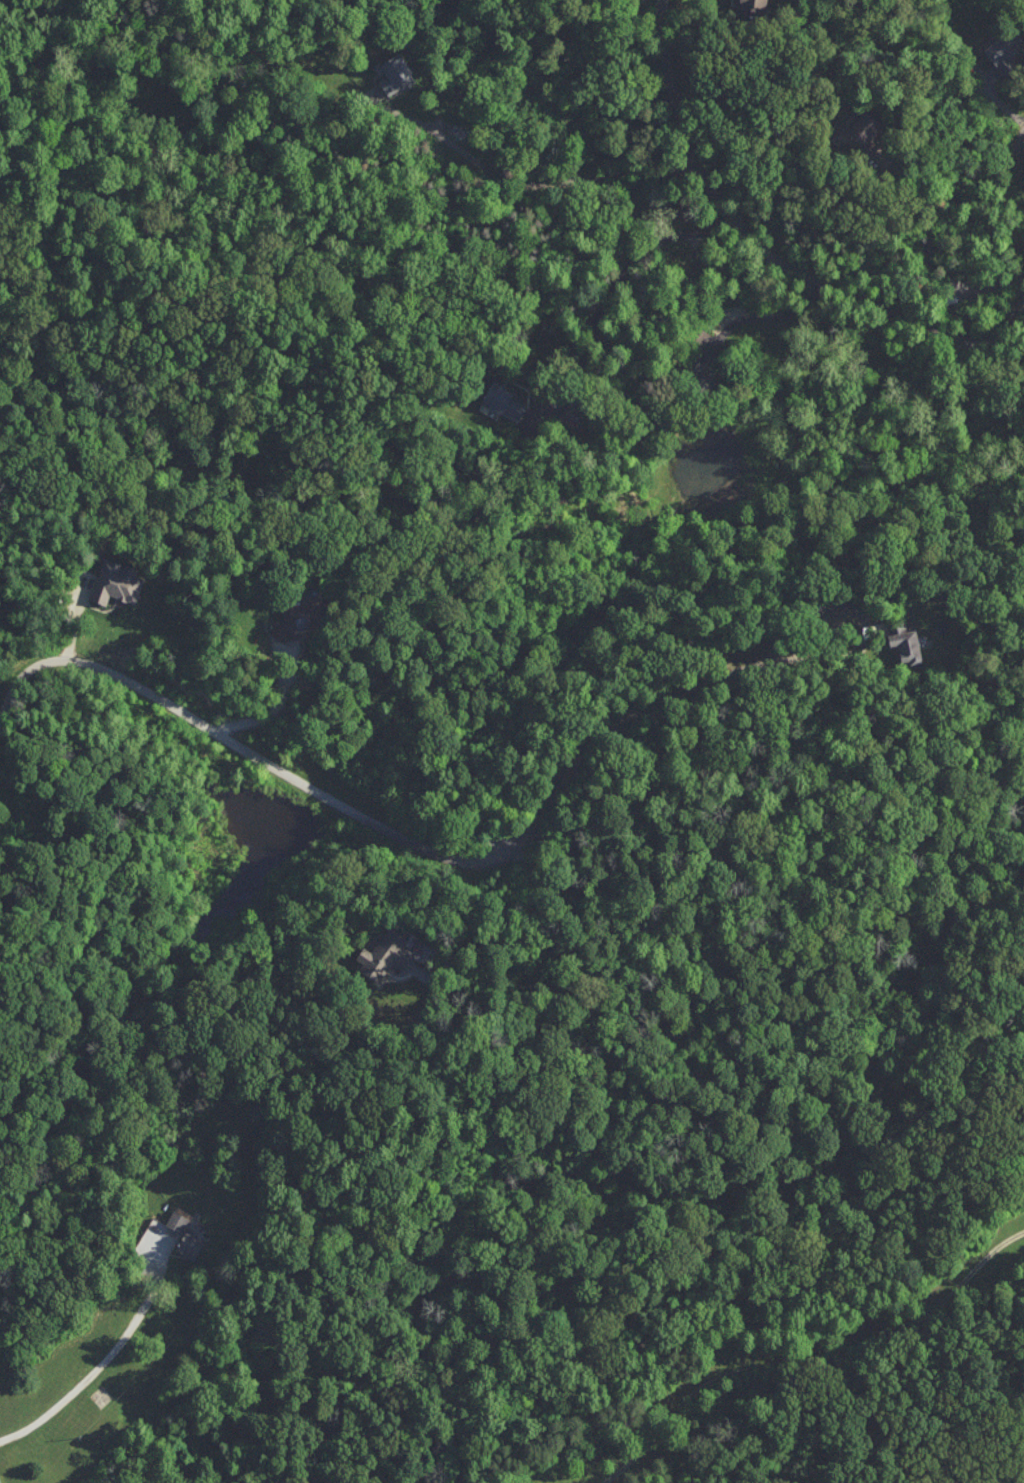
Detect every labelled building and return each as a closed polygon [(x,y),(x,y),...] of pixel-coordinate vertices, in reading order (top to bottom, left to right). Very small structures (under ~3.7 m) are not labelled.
[(735,5),(768,9),(769,0),(736,0),(735,5)] [(389,95),(417,81),(402,51),(376,64),(382,77),(380,78),(389,95)] [(868,145),(883,120),(863,107),(848,132),(868,145)] [(699,380),(708,370),(697,360),(688,370),(699,380)] [(520,419),(526,404),(512,398),(515,390),(491,380),(481,402),(520,419)] [(91,598),(108,604),(111,594),(137,603),(145,576),(137,574),(140,567),(124,562),(124,563),(104,556),(91,598)] [(917,629),(906,631),(903,619),(886,622),(891,647),(894,646),(898,666),(923,661),(917,629)] [(373,951),(364,946),(357,958),(364,962),(360,969),(383,982),(394,962),(405,969),(413,953),(403,947),(408,937),(388,926),(373,951)] [(166,1224),(181,1233),(190,1217),(174,1209),(166,1224)] [(207,1237),(186,1229),(177,1251),(198,1259),(207,1237)]
